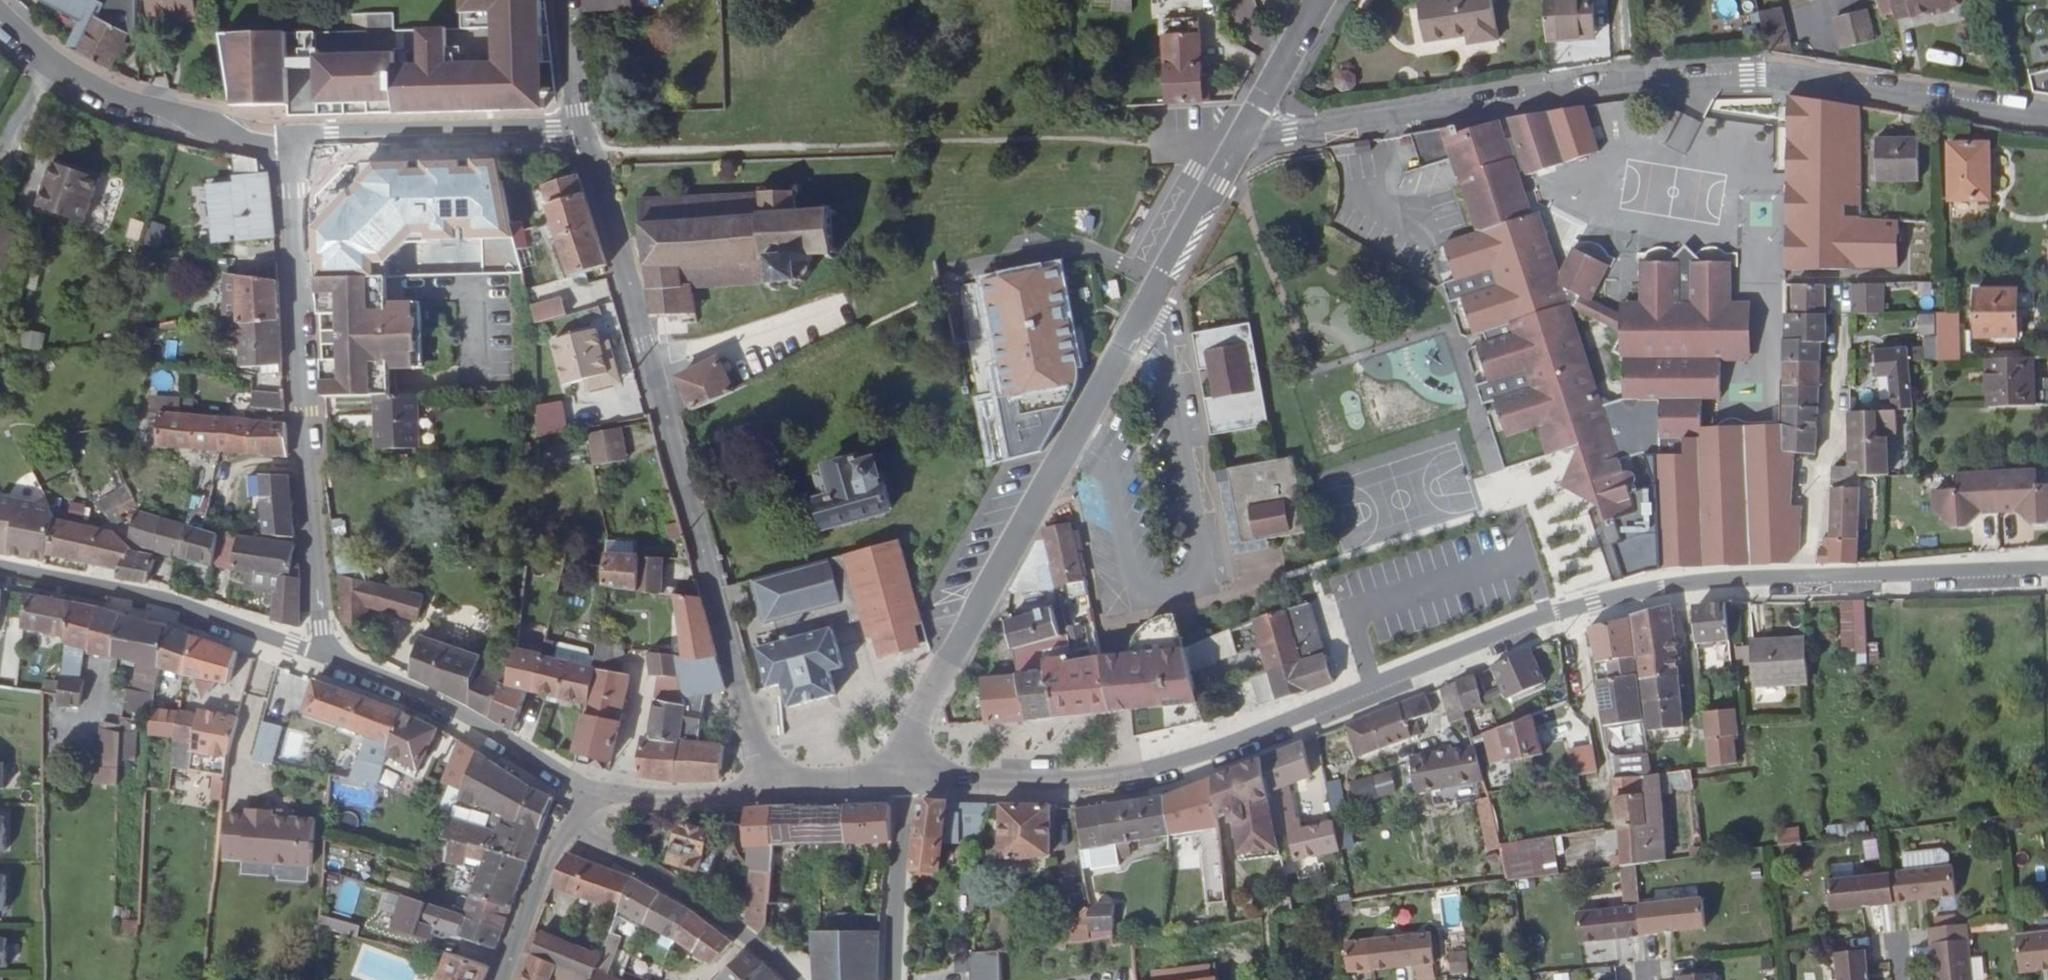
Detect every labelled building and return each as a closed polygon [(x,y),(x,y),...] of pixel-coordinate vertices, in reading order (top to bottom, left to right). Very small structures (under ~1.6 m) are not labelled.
[(138,42),(136,0),(107,0),(101,14),(91,9),(93,4),(85,0),(45,0),(42,6),(82,26),(69,53),(79,59),(110,74),(116,58),(121,44),(124,34),(138,42)] [(197,24),(196,0),(149,0),(150,26),(168,25),(197,24)] [(226,40),(236,106),(251,110),(292,109),(322,109),(400,108),(401,121),(507,118),(507,105),(543,104),(540,69),(551,68),(544,0),(466,0),(467,33),(398,35),(398,19),(372,20),(372,36),(320,38),(289,39),(226,40)] [(589,12),(636,9),(659,8),(659,0),(589,0),(589,12)] [(1131,0),(1110,0),(1110,11),(1130,12),(1131,0)] [(1427,42),(1470,36),(1472,46),(1502,41),(1495,0),(1437,0),(1421,2),(1427,42)] [(1551,41),(1582,40),(1582,34),(1598,34),(1596,0),(1549,0),(1551,41)] [(1920,20),(1972,7),(1970,0),(1896,0),(1901,21),(1919,17),(1920,20)] [(1768,52),(1789,48),(1782,8),(1761,11),(1768,52)] [(1840,24),(1847,55),(1878,47),(1871,16),(1840,24)] [(1169,105),(1206,103),(1204,66),(1202,36),(1200,36),(1199,19),(1165,22),(1167,68),(1169,105)] [(126,45),(121,44),(116,58),(121,60),(126,45)] [(555,105),(551,68),(540,69),(543,104),(507,105),(507,118),(545,117),(555,105)] [(1828,194),(1829,105),(1828,104),(1823,104),(1822,194),(1792,195),(1792,203),(1831,203),(1831,195),(1828,194)] [(1797,290),(1830,289),(1829,237),(1865,237),(1865,221),(1865,179),(1866,111),(1866,110),(1834,105),(1829,105),(1828,194),(1831,195),(1831,203),(1792,203),(1792,237),(1802,237),(1802,248),(1792,248),(1791,282),(1791,290),(1797,290)] [(1523,143),(1513,146),(1519,162),(1522,161),(1528,178),(1571,165),(1556,117),(1517,123),(1523,143)] [(1690,455),(1690,445),(1690,440),(1703,440),(1703,402),(1719,403),(1720,364),(1727,365),(1727,355),(1711,346),(1711,321),(1719,321),(1728,309),(1733,309),(1733,266),(1707,266),(1686,254),(1675,272),(1644,272),(1643,298),(1630,326),(1624,339),(1616,357),(1627,364),(1626,368),(1629,369),(1625,406),(1612,410),(1599,400),(1572,315),(1576,316),(1583,303),(1594,308),(1613,275),(1580,257),(1567,280),(1564,285),(1525,263),(1523,255),(1528,246),(1540,242),(1540,237),(1545,236),(1540,217),(1528,178),(1522,161),(1519,162),(1513,146),(1507,124),(1413,139),(1423,171),(1453,161),(1459,180),(1463,179),(1481,236),(1449,247),(1460,282),(1447,285),(1454,305),(1466,302),(1478,337),(1487,334),(1490,344),(1481,348),(1493,385),(1480,389),(1486,410),(1500,405),(1511,440),(1538,431),(1547,461),(1569,454),(1571,456),(1575,450),(1588,458),(1585,464),(1592,468),(1611,524),(1640,513),(1639,508),(1640,508),(1624,461),(1648,452),(1650,455),(1690,455)] [(1881,140),(1880,183),(1924,184),(1923,140),(1881,140)] [(1372,156),(1370,145),(1356,147),(1359,158),(1372,156)] [(1955,148),(1956,204),(1981,204),(1995,204),(1996,148),(1955,148)] [(273,178),(262,163),(233,158),(236,185),(229,186),(233,219),(238,218),(240,242),(277,237),(273,178)] [(511,237),(495,158),(358,163),(358,179),(308,227),(309,276),(369,273),(369,263),(383,264),(403,242),(511,237)] [(53,163),(37,208),(81,225),(98,180),(53,163)] [(607,268),(576,178),(543,187),(571,279),(607,268)] [(652,317),(655,317),(689,316),(689,313),(696,313),(694,287),(769,284),(769,288),(773,288),(773,291),(774,291),(776,292),(776,294),(780,293),(780,292),(782,291),(782,287),(795,287),(795,289),(797,289),(798,291),(802,291),(802,288),(805,288),(805,287),(807,286),(807,283),(808,283),(808,281),(810,280),(810,278),(813,278),(813,264),(816,263),(816,258),(831,257),(832,263),(836,262),(836,257),(841,257),(840,251),(835,252),(834,219),(838,219),(838,214),(833,214),(833,209),(828,210),(828,214),(799,215),(799,198),(804,192),(803,191),(803,187),(798,187),(792,196),(768,197),(768,190),(760,190),(760,197),(669,202),(663,201),(642,203),(643,223),(638,224),(639,230),(644,229),(648,261),(644,261),(644,267),(648,267),(650,308),(652,317)] [(1564,285),(1567,280),(1547,215),(1540,217),(1545,236),(1540,237),(1540,242),(1528,246),(1523,255),(1525,263),(1564,285)] [(526,221),(515,224),(520,251),(531,249),(526,221)] [(0,233),(0,274),(1,274),(14,239),(0,233)] [(1006,467),(1039,459),(1073,400),(1068,372),(1081,370),(1074,325),(1067,326),(1064,309),(1070,308),(1064,273),(961,292),(972,348),(958,351),(977,460),(980,472),(1006,467)] [(239,316),(237,325),(240,325),(283,322),(280,283),(225,278),(223,316),(239,316)] [(389,282),(322,283),(324,321),(339,320),(340,334),(348,334),(348,346),(340,346),(341,361),(326,361),(328,400),(375,399),(392,398),(391,371),(420,370),(418,305),(389,306),(391,300),(389,282)] [(1857,288),(1856,316),(1883,316),(1884,288),(1857,288)] [(1797,319),(1829,317),(1830,289),(1797,290),(1797,319)] [(1926,295),(1925,317),(1938,317),(1946,317),(1946,295),(1926,295)] [(1982,297),(1982,342),(2022,342),(2022,297),(1982,297)] [(533,323),(564,317),(561,298),(530,304),(533,323)] [(1624,339),(1630,326),(1624,323),(1594,308),(1583,303),(1576,316),(1624,339)] [(1074,325),(1070,308),(1064,309),(1067,326),(1074,325)] [(1624,323),(1630,326),(1638,309),(1624,309),(1624,323)] [(1727,355),(1727,365),(1750,364),(1750,309),(1733,309),(1728,309),(1719,321),(1711,321),(1711,346),(1727,355)] [(1790,365),(1823,365),(1824,346),(1829,345),(1829,317),(1797,319),(1791,320),(1790,365)] [(339,320),(324,321),(326,361),(341,361),(340,346),(348,346),(348,334),(340,334),(339,320)] [(283,322),(240,325),(243,369),(274,366),(275,375),(286,375),(283,322)] [(1254,322),(1196,332),(1203,371),(1219,368),(1224,395),(1207,398),(1214,435),(1272,425),(1254,322)] [(613,374),(602,331),(559,343),(570,385),(591,380),(594,391),(616,385),(613,374)] [(42,350),(42,332),(19,332),(19,350),(42,350)] [(1929,362),(1939,362),(1939,344),(1929,344),(1929,362)] [(1881,352),(1881,366),(1915,365),(1914,352),(1881,352)] [(678,378),(692,412),(732,394),(717,362),(678,378)] [(1993,365),(1993,412),(2040,411),(2039,364),(1993,365)] [(1790,388),(1822,389),(1823,365),(1790,365),(1790,388)] [(1915,365),(1881,366),(1881,372),(1893,371),(1894,415),(1915,414),(1915,365)] [(1203,371),(1207,398),(1224,395),(1219,368),(1203,371)] [(1068,372),(1073,400),(1079,389),(1082,374),(1081,370),(1068,372)] [(1789,454),(1797,454),(1818,456),(1822,389),(1790,388),(1789,449),(1789,454)] [(287,398),(255,395),(254,408),(288,411),(287,398)] [(420,397),(392,398),(375,399),(378,452),(421,450),(420,397)] [(533,405),(536,438),(567,435),(563,402),(533,405)] [(226,419),(184,415),(163,413),(159,444),(212,450),(223,451),(226,419)] [(1877,415),(1858,415),(1859,434),(1877,434),(1877,415)] [(289,427),(226,419),(223,451),(290,458),(289,427)] [(632,462),(626,429),(592,435),(598,469),(632,462)] [(1745,463),(1759,463),(1759,448),(1712,446),(1711,463),(1745,463)] [(1795,508),(1797,458),(1789,458),(1789,454),(1789,449),(1759,448),(1759,463),(1758,507),(1795,508)] [(1278,462),(1291,537),(1312,533),(1297,458),(1278,462)] [(821,503),(828,528),(893,511),(885,479),(880,479),(876,463),(862,466),(861,460),(822,470),(824,476),(819,478),(825,502),(821,503)] [(1270,541),(1291,537),(1278,462),(1233,469),(1235,484),(1246,545),(1270,541)] [(1745,535),(1745,566),(1769,566),(1792,566),(1795,508),(1758,507),(1759,463),(1745,463),(1743,504),(1751,504),(1751,514),(1757,514),(1756,535),(1745,535)] [(1837,469),(1832,541),(1862,541),(1864,487),(1864,480),(1865,470),(1852,467),(1851,471),(1837,469)] [(1271,550),(1270,541),(1246,545),(1235,484),(1233,469),(1223,471),(1238,555),(1271,550)] [(290,478),(290,473),(263,474),(268,533),(295,536),(290,478)] [(1961,477),(1961,494),(1937,495),(1939,517),(1957,533),(1971,533),(1978,525),(1977,516),(1985,516),(2022,514),(2029,514),(2029,522),(2037,530),(2047,529),(2047,491),(2042,491),(2041,474),(1961,477)] [(1936,476),(1936,489),(1959,489),(1959,477),(1936,476)] [(212,487),(203,485),(201,485),(199,497),(210,498),(212,487)] [(97,502),(110,519),(113,522),(123,516),(118,506),(122,504),(115,489),(97,502)] [(47,558),(48,552),(56,519),(59,509),(50,492),(33,502),(0,497),(0,526),(3,526),(13,528),(12,535),(5,534),(1,537),(0,544),(0,552),(23,556),(47,558)] [(192,496),(188,512),(205,517),(209,500),(192,496)] [(1640,513),(1646,553),(1673,548),(1666,502),(1640,508),(1639,508),(1640,513)] [(164,516),(140,509),(137,509),(131,533),(140,540),(145,546),(157,548),(164,516)] [(204,529),(164,516),(157,548),(181,557),(214,563),(219,533),(204,529)] [(1977,516),(1978,525),(1985,516),(1977,516)] [(56,519),(48,552),(121,568),(130,548),(131,545),(123,540),(112,531),(108,530),(56,519)] [(1059,527),(1047,530),(1060,587),(1072,584),(1086,581),(1086,577),(1074,523),(1059,527)] [(12,535),(13,528),(3,526),(1,537),(5,534),(12,535)] [(1060,587),(1047,530),(1006,603),(1060,587)] [(255,538),(219,533),(214,563),(250,570),(258,571),(256,582),(275,586),(277,574),(285,575),(282,593),(278,592),(277,595),(274,615),(273,618),(300,624),(300,565),(295,564),(297,545),(296,543),(255,538)] [(1822,552),(1822,566),(1860,565),(1861,554),(1862,541),(1832,541),(1827,541),(1827,552),(1822,552)] [(849,557),(761,579),(764,590),(771,588),(777,609),(769,611),(772,622),(777,621),(783,642),(762,647),(772,688),(786,684),(793,707),(809,703),(821,700),(839,695),(833,671),(846,668),(836,630),(867,623),(870,638),(876,636),(881,657),(918,648),(917,644),(928,641),(902,544),(849,557)] [(140,550),(130,548),(121,568),(117,576),(147,580),(155,556),(140,554),(140,550)] [(1861,554),(1860,565),(1875,564),(1875,554),(1861,554)] [(606,585),(607,587),(637,590),(639,591),(641,559),(608,556),(606,585)] [(663,593),(665,559),(641,559),(639,591),(663,593)] [(247,590),(277,595),(278,592),(282,593),(285,575),(277,574),(275,586),(256,582),(258,571),(250,570),(247,590)] [(342,573),(344,625),(369,631),(370,606),(418,617),(424,594),(342,573)] [(607,587),(607,610),(637,611),(637,590),(607,587)] [(24,628),(69,636),(74,602),(29,594),(24,628)] [(718,657),(701,596),(679,595),(686,659),(718,657)] [(1871,664),(1866,601),(1852,601),(1857,664),(1871,664)] [(59,704),(80,707),(84,681),(73,679),(79,646),(93,648),(93,652),(116,655),(123,614),(103,608),(95,607),(74,602),(69,636),(60,696),(59,704)] [(1312,691),(1339,682),(1316,604),(1303,609),(1290,612),(1297,637),(1297,639),(1301,651),(1304,664),(1311,691),(1312,691)] [(1733,644),(1730,604),(1703,609),(1696,609),(1700,647),(1711,645),(1733,644)] [(1645,680),(1682,677),(1674,609),(1672,609),(1637,619),(1642,654),(1645,680)] [(1072,643),(1070,635),(1062,637),(1055,610),(1009,623),(1020,678),(1029,719),(1058,717),(1049,673),(1045,650),(1068,645),(1072,643)] [(1297,637),(1290,612),(1258,625),(1265,651),(1297,639),(1297,637)] [(123,614),(116,655),(120,657),(161,668),(166,629),(166,627),(123,614)] [(1208,722),(1199,690),(1187,651),(1176,617),(1158,623),(1152,627),(1151,628),(1147,631),(1143,634),(1141,638),(1139,643),(1137,648),(1136,653),(1135,656),(1130,656),(1119,657),(1104,659),(1114,712),(1122,712),(1135,711),(1143,710),(1148,738),(1149,738),(1161,736),(1167,734),(1208,722)] [(492,717),(494,718),(503,683),(494,680),(499,661),(473,654),(438,642),(432,640),(437,624),(437,621),(430,619),(429,621),(427,621),(421,637),(414,675),(457,696),(469,702),(492,717)] [(1592,630),(1601,683),(1641,676),(1633,620),(1614,625),(1592,630)] [(503,683),(494,718),(515,729),(526,689),(538,692),(546,657),(530,654),(535,627),(519,626),(515,657),(509,684),(503,683)] [(161,668),(188,676),(193,638),(166,629),(161,668)] [(1243,654),(1235,633),(1226,637),(1232,659),(1243,654)] [(1232,659),(1226,637),(1213,642),(1220,663),(1232,659)] [(230,683),(237,653),(193,638),(188,676),(189,677),(230,683)] [(604,659),(600,669),(625,675),(629,658),(623,642),(606,639),(604,659)] [(1272,674),(1304,664),(1301,651),(1297,639),(1265,651),(1272,674)] [(1811,681),(1808,639),(1754,643),(1755,648),(1756,668),(1757,685),(1811,681)] [(918,648),(923,667),(931,652),(928,641),(917,644),(918,648)] [(1114,712),(1104,659),(1072,663),(1068,645),(1045,650),(1049,673),(1058,717),(1114,712)] [(558,658),(600,669),(604,659),(561,647),(558,658)] [(1755,648),(1739,650),(1741,669),(1756,668),(1755,648)] [(1551,689),(1534,652),(1497,668),(1514,706),(1551,689)] [(679,655),(652,654),(657,677),(663,677),(660,700),(659,700),(650,739),(683,742),(689,707),(688,705),(687,697),(684,679),(679,655)] [(546,657),(538,692),(549,695),(588,705),(600,669),(558,658),(546,655),(546,657)] [(683,742),(677,779),(721,780),(725,748),(701,745),(707,695),(728,693),(718,657),(686,659),(682,657),(679,655),(684,679),(687,697),(688,705),(689,707),(683,742)] [(1267,705),(1311,691),(1304,664),(1272,674),(1254,680),(1259,697),(1264,696),(1267,705)] [(600,669),(588,705),(586,715),(620,723),(630,676),(625,675),(600,669)] [(1478,676),(1460,683),(1470,719),(1487,712),(1478,676)] [(1601,683),(1608,729),(1641,724),(1647,723),(1641,676),(1601,683)] [(1652,733),(1688,730),(1682,677),(1645,680),(1650,718),(1652,733)] [(337,751),(329,779),(331,780),(380,789),(389,759),(403,711),(389,705),(382,702),(321,681),(313,678),(305,702),(309,703),(305,716),(367,738),(360,759),(337,751)] [(988,705),(989,723),(1029,719),(1020,678),(985,684),(987,697),(988,705)] [(22,691),(43,694),(48,695),(49,686),(23,683),(22,691)] [(1460,683),(1444,690),(1454,725),(1470,720),(1470,719),(1460,683)] [(130,689),(126,710),(154,715),(155,709),(158,694),(130,689)] [(1430,696),(1350,727),(1359,756),(1423,736),(1419,721),(1436,716),(1430,696)] [(154,715),(151,735),(176,740),(181,713),(155,709),(154,715)] [(1139,733),(1140,739),(1148,738),(1143,710),(1135,711),(1135,714),(1137,719),(1139,733)] [(1707,713),(1712,768),(1740,765),(1738,737),(1743,737),(1740,710),(1707,713)] [(403,711),(389,759),(421,770),(439,729),(426,723),(403,711)] [(213,765),(229,768),(230,756),(230,754),(239,722),(201,713),(199,717),(181,713),(176,740),(178,741),(194,744),(192,755),(214,757),(213,765)] [(586,716),(578,752),(612,761),(620,723),(586,715),(586,716)] [(1545,750),(1534,716),(1492,733),(1495,742),(1505,738),(1512,760),(1545,750)] [(261,722),(249,760),(270,766),(281,728),(261,722)] [(1465,725),(1470,747),(1476,746),(1475,739),(1471,724),(1465,725)] [(117,786),(119,729),(94,728),(92,786),(117,786)] [(122,730),(120,759),(135,760),(137,731),(122,730)] [(644,738),(639,775),(677,779),(683,742),(650,739),(644,738)] [(461,798),(479,752),(463,742),(452,768),(446,780),(453,786),(446,804),(457,809),(461,798)] [(1312,778),(1306,744),(1265,760),(1268,774),(1272,792),(1312,778)] [(1420,791),(1487,781),(1483,768),(1479,754),(1476,746),(1470,747),(1415,756),(1420,791)] [(1580,777),(1600,772),(1596,751),(1576,755),(1580,777)] [(1649,776),(1656,775),(1651,751),(1620,756),(1623,780),(1649,776)] [(492,851),(531,860),(532,857),(555,799),(552,798),(479,752),(461,798),(507,813),(501,831),(453,820),(446,840),(477,848),(492,851)] [(1229,774),(1230,782),(1268,774),(1265,760),(1229,774)] [(1209,761),(1182,769),(1186,784),(1213,776),(1209,761)] [(1348,783),(1354,803),(1398,791),(1393,771),(1348,783)] [(1666,792),(1692,789),(1690,771),(1664,774),(1666,792)] [(222,800),(223,773),(189,772),(188,799),(222,800)] [(1221,822),(1235,817),(1230,782),(1229,774),(1217,779),(1221,822)] [(1245,859),(1285,855),(1282,843),(1280,834),(1275,809),(1274,801),(1272,792),(1268,774),(1230,782),(1235,817),(1237,817),(1238,826),(1240,826),(1245,859)] [(1647,789),(1650,783),(1649,776),(1623,780),(1617,780),(1618,793),(1647,789)] [(1582,792),(1580,777),(1555,782),(1558,797),(1582,792)] [(1199,902),(1229,897),(1221,822),(1217,779),(1172,796),(1168,798),(1172,836),(1203,831),(1208,851),(1210,876),(1197,877),(1199,902)] [(1634,867),(1666,863),(1659,782),(1657,782),(1650,783),(1647,789),(1650,827),(1622,830),(1625,858),(1625,868),(1634,867)] [(1618,793),(1622,830),(1650,827),(1647,789),(1618,793)] [(1112,846),(1172,836),(1168,798),(1167,798),(1134,804),(1106,808),(1112,846)] [(1484,848),(1500,845),(1491,799),(1476,802),(1484,848)] [(1274,801),(1275,809),(1283,808),(1281,800),(1274,801)] [(892,805),(855,806),(850,843),(891,842),(892,805)] [(952,822),(984,822),(988,806),(924,805),(914,871),(939,871),(941,841),(944,840),(944,832),(951,832),(952,822)] [(792,807),(776,808),(774,871),(773,910),(792,909),(794,845),(850,843),(855,806),(792,807)] [(1052,855),(1054,807),(1004,807),(1003,806),(1004,862),(1052,855)] [(774,871),(776,808),(749,811),(748,845),(759,846),(759,870),(774,871)] [(1112,846),(1106,808),(1086,811),(1092,849),(1112,846)] [(1092,849),(1086,811),(1080,812),(1086,850),(1092,849)] [(249,819),(229,818),(226,864),(269,867),(313,870),(317,824),(293,823),(274,821),(274,815),(249,813),(249,819)] [(1297,861),(1343,851),(1337,822),(1291,833),(1295,853),(1297,861)] [(686,824),(674,862),(712,874),(718,852),(707,849),(712,833),(686,824)] [(1829,837),(1866,836),(1866,824),(1828,825),(1829,837)] [(1782,848),(1805,845),(1803,834),(1781,837),(1782,848)] [(443,839),(435,863),(467,877),(477,848),(446,840),(443,839)] [(335,844),(327,842),(326,850),(333,852),(335,844)] [(1504,846),(1506,853),(1512,852),(1511,844),(1504,846)] [(475,898),(512,908),(531,860),(492,851),(475,898)] [(1285,855),(1286,864),(1297,861),(1295,853),(1285,855)] [(570,854),(553,887),(618,910),(619,911),(635,880),(635,879),(570,854)] [(1616,869),(1625,868),(1625,858),(1614,859),(1616,869)] [(325,865),(324,875),(338,879),(341,869),(325,865)] [(1513,882),(1531,880),(1529,866),(1508,868),(1513,882)] [(1955,866),(1891,873),(1891,874),(1894,902),(1917,900),(1916,896),(1924,896),(1925,899),(1957,896),(1955,866)] [(773,910),(774,871),(759,870),(759,891),(756,898),(746,923),(766,935),(773,925),(773,910)] [(1894,902),(1891,874),(1828,880),(1831,910),(1865,907),(1865,902),(1873,902),(1873,906),(1894,903),(1894,902)] [(663,895),(635,880),(619,911),(647,924),(663,895)] [(1440,931),(1463,928),(1457,892),(1435,896),(1440,931)] [(647,924),(678,939),(695,912),(663,895),(647,924)] [(966,895),(953,900),(960,918),(973,913),(966,895)] [(1704,897),(1639,904),(1639,906),(1643,935),(1666,933),(1665,929),(1673,928),(1673,932),(1707,928),(1704,897)] [(467,918),(504,929),(512,908),(475,898),(474,898),(467,918)] [(1093,909),(1093,930),(1114,929),(1115,904),(1099,904),(1093,909)] [(1643,935),(1639,906),(1578,913),(1581,943),(1614,939),(1614,935),(1621,935),(1621,939),(1643,936),(1643,935)] [(421,927),(432,931),(459,939),(467,918),(428,907),(421,927)] [(882,932),(885,909),(850,909),(850,932),(882,932)] [(695,912),(678,939),(697,951),(715,927),(703,919),(695,912)] [(322,917),(319,928),(355,937),(358,925),(322,917)] [(1934,928),(1961,924),(1960,917),(1933,920),(1934,928)] [(459,939),(496,951),(504,929),(467,918),(459,939)] [(1929,928),(1933,961),(1935,976),(1940,976),(1941,979),(1974,979),(1968,924),(1961,924),(1934,928),(1929,928)] [(600,955),(594,972),(605,976),(622,931),(612,927),(600,955)] [(717,963),(734,941),(715,927),(697,951),(717,963)] [(2017,934),(2021,972),(2047,969),(2047,931),(2017,934)] [(821,932),(818,933),(819,960),(819,979),(880,979),(882,932),(850,932),(828,932),(821,932)] [(527,954),(535,957),(592,978),(594,972),(600,955),(544,933),(539,947),(531,945),(527,954)] [(1415,961),(1416,966),(1435,964),(1432,933),(1369,940),(1349,942),(1352,972),(1373,970),(1408,966),(1407,961),(1415,961)] [(1871,979),(1865,979),(1864,971),(1870,970),(1867,950),(1837,953),(1840,979),(1871,979)] [(765,964),(747,952),(718,979),(749,979),(765,964)] [(955,953),(955,973),(969,973),(968,979),(999,979),(1000,954),(955,953)] [(449,958),(441,979),(485,979),(489,967),(451,956),(449,958)] [(605,976),(594,972),(592,978),(535,957),(528,972),(524,979),(615,979),(605,976)] [(818,961),(809,957),(803,967),(812,972),(818,961)] [(773,970),(765,964),(749,979),(781,979),(773,970)]
